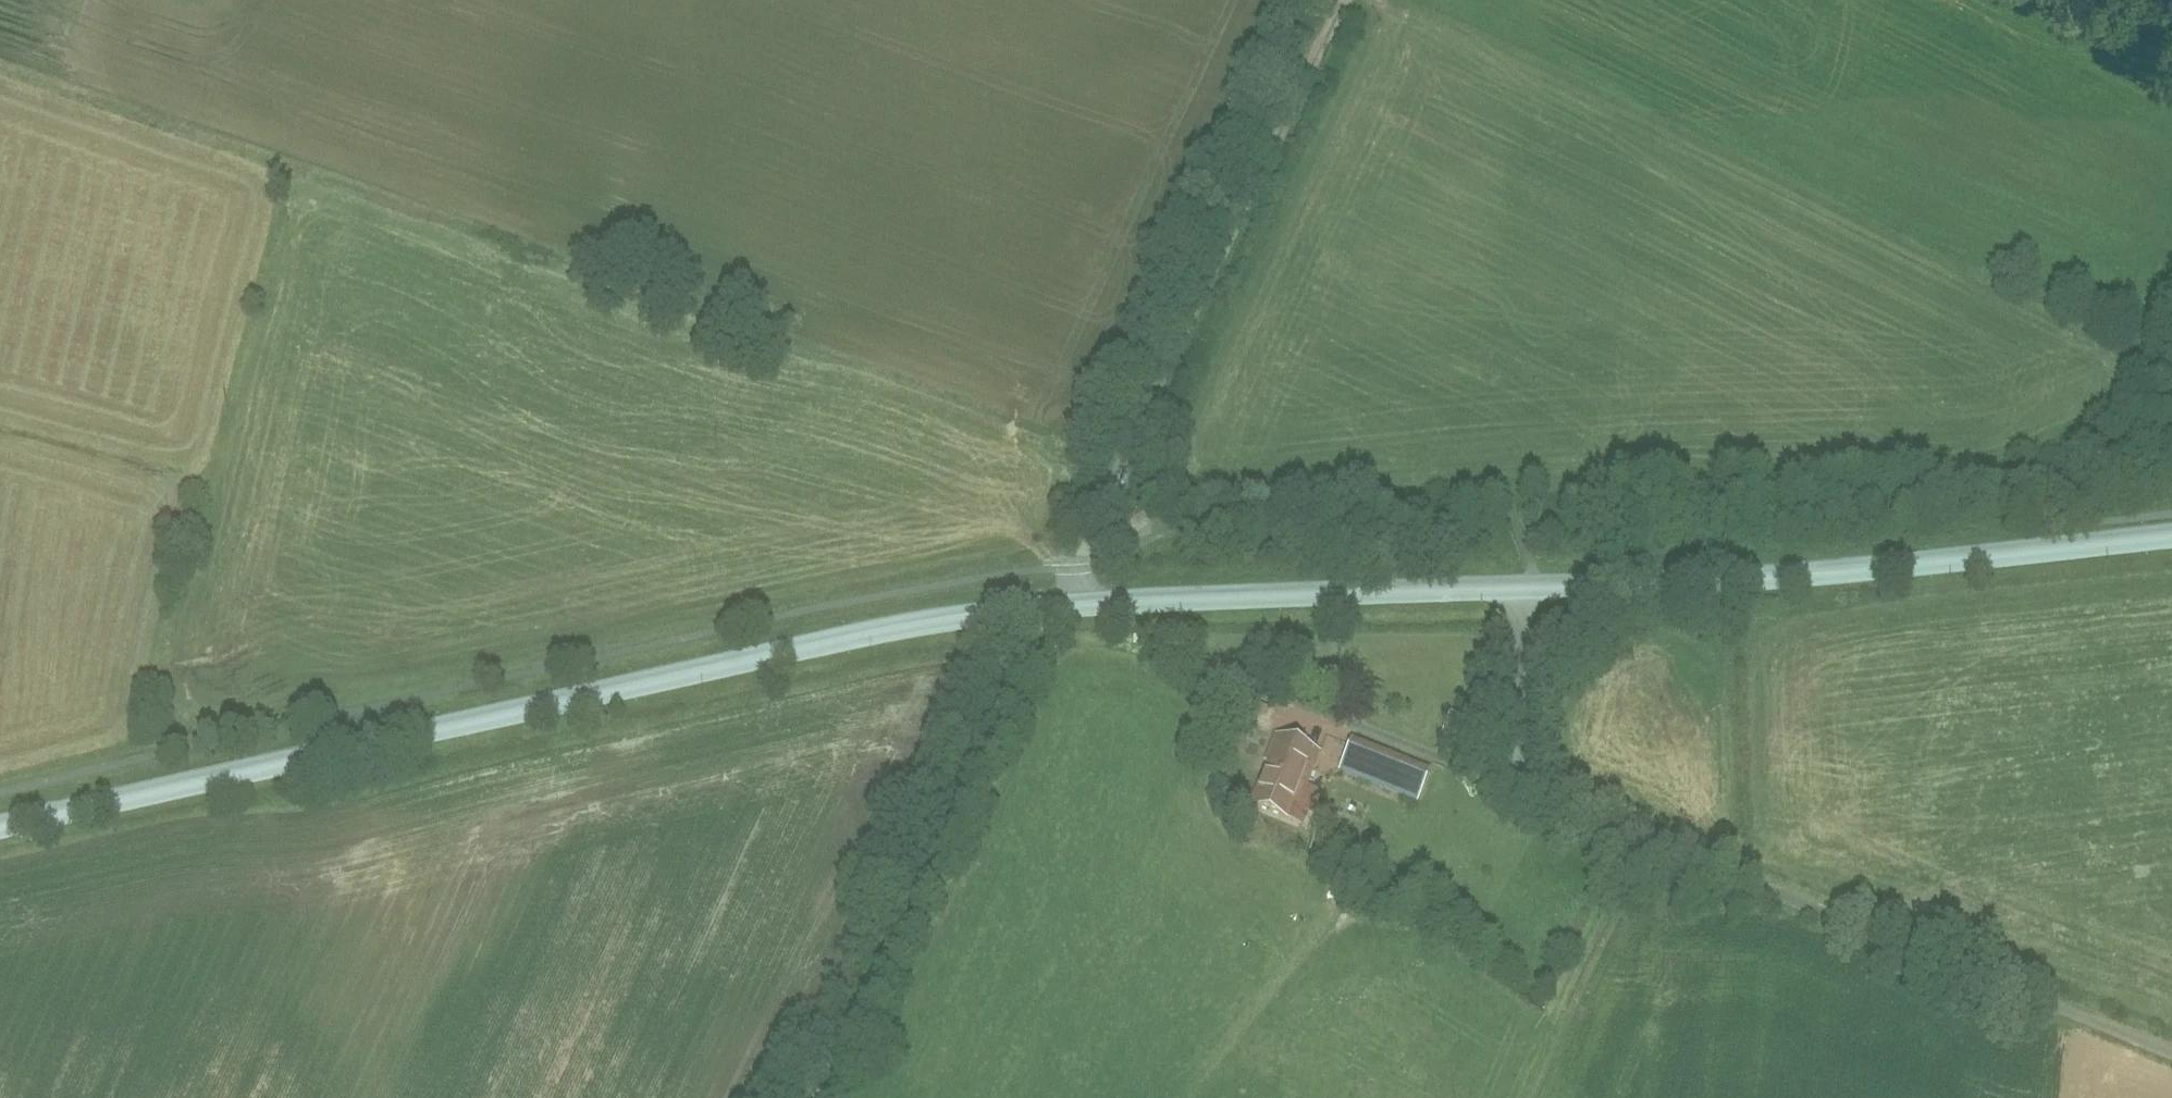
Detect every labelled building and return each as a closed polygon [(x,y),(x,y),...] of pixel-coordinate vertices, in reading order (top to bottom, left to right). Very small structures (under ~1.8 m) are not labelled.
[(1289,821),(1301,786),(1309,789),(1323,749),(1283,734),(1269,774),(1277,777),(1265,812),(1289,821)] [(1363,741),(1346,780),(1420,811),(1437,772),(1363,741)]
